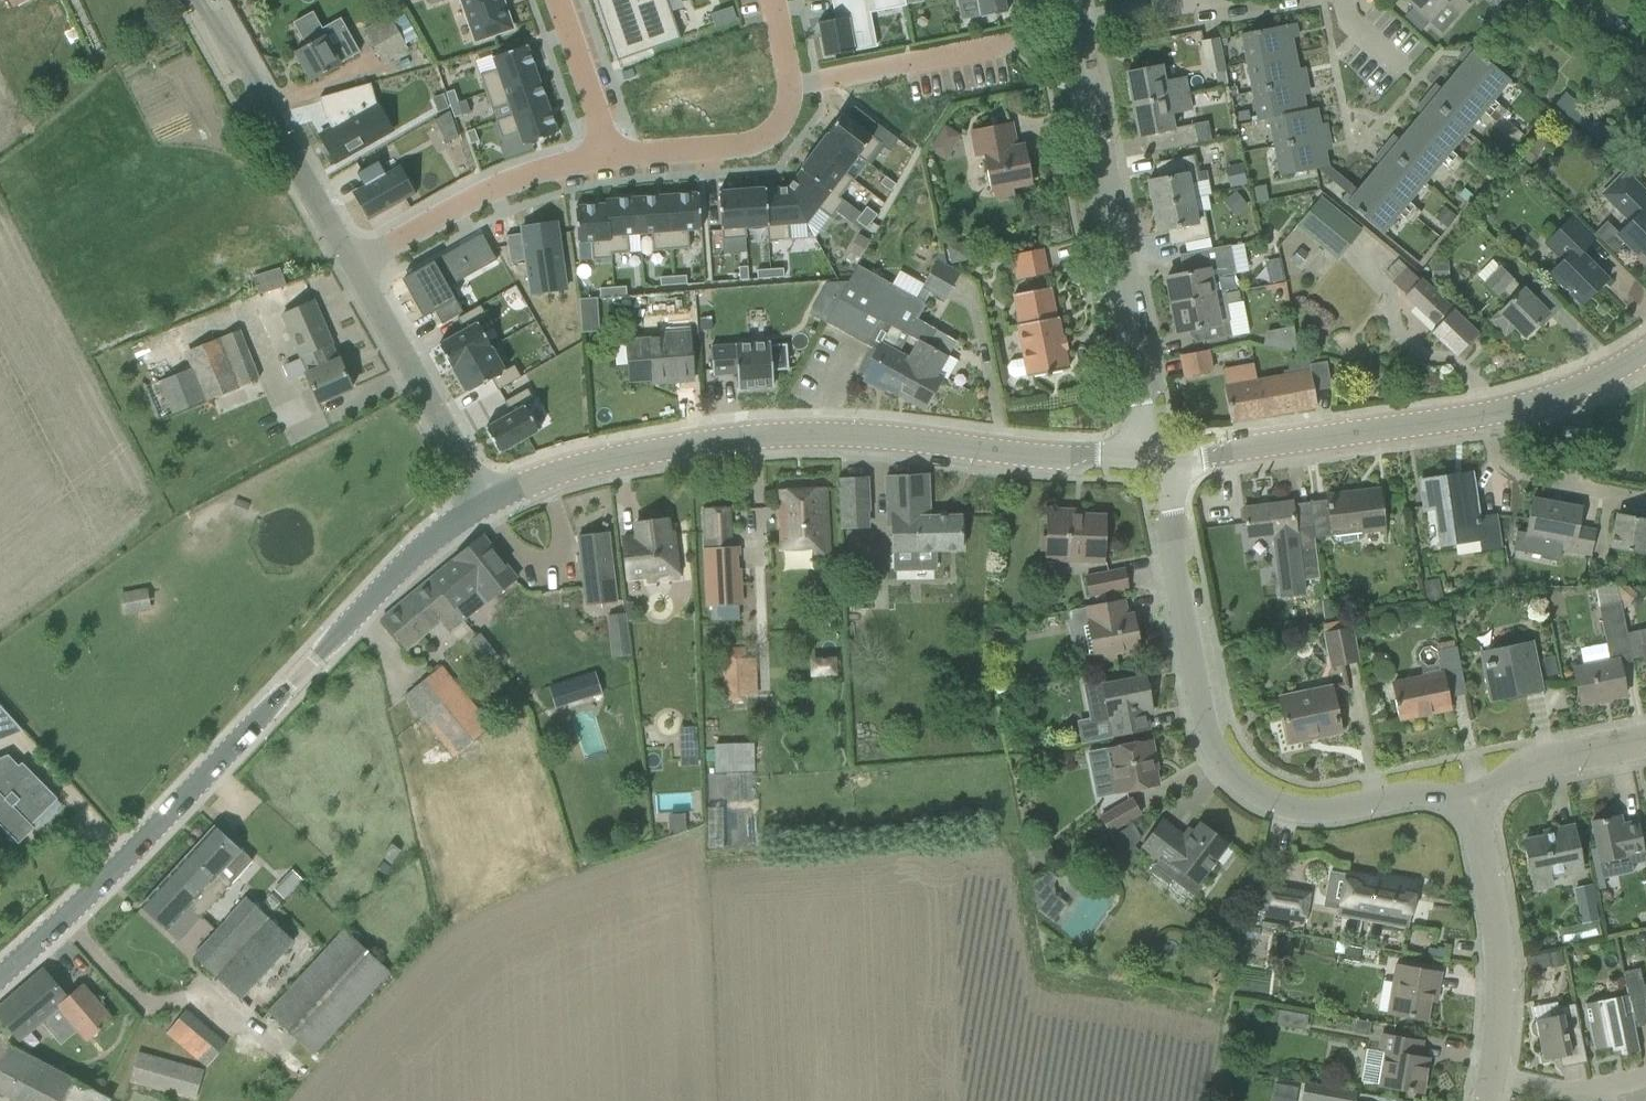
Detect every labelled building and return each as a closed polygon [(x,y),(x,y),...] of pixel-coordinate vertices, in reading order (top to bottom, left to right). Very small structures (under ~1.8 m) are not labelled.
[(475,43),(515,30),(505,0),(460,0),(475,43)] [(617,61),(681,39),(667,0),(596,0),(617,61)] [(818,23),(825,58),(855,52),(851,32),(866,29),(863,15),(870,13),(906,6),(905,0),(832,0),(835,20),(818,23)] [(982,17),(982,18),(1008,13),(1005,0),(978,0),(982,17)] [(1419,12),(1441,31),(1469,0),(1406,0),(1419,12)] [(732,6),(710,14),(715,27),(737,20),(732,6)] [(382,63),(408,48),(396,27),(391,18),(365,32),(382,63)] [(322,37),(296,52),(312,81),(340,65),(339,64),(360,52),(341,19),(319,31),(322,37)] [(1296,24),(1242,34),(1247,63),(1295,54),(1291,33),(1297,30),(1296,24)] [(1211,74),(1225,71),(1219,39),(1204,42),(1211,74)] [(497,69),(480,75),(486,92),(537,74),(527,44),(493,56),(497,69)] [(1453,77),(1501,117),(1507,110),(1493,99),(1509,80),(1468,46),(1462,54),(1468,59),(1453,77)] [(1253,91),(1307,81),(1306,76),(1299,75),(1295,54),(1247,63),(1253,91)] [(1165,82),(1162,66),(1127,73),(1133,105),(1189,94),(1186,78),(1165,82)] [(622,72),(624,80),(635,77),(632,69),(622,72)] [(537,74),(486,92),(492,110),(509,104),(512,114),(495,120),(496,121),(547,103),(537,74)] [(1432,90),(1426,97),(1466,131),(1483,112),(1496,123),(1501,117),(1453,77),(1438,95),(1432,90)] [(1258,122),(1270,119),(1317,110),(1317,108),(1306,111),(1302,90),(1308,87),(1307,81),(1253,91),(1258,122)] [(377,105),(377,104),(371,84),(320,98),(326,121),(329,120),(334,128),(320,136),(335,163),(377,139),(363,113),(377,105)] [(1238,95),(1236,87),(1230,88),(1231,96),(1238,95)] [(446,92),(450,105),(459,102),(454,89),(446,92)] [(1200,106),(1215,105),(1214,91),(1199,92),(1200,106)] [(1565,93),(1555,105),(1611,152),(1621,140),(1565,93)] [(444,94),(432,98),(437,113),(449,109),(444,94)] [(1189,94),(1133,105),(1140,137),(1153,134),(1156,153),(1200,144),(1196,124),(1174,128),(1171,113),(1192,109),(1189,94)] [(1466,131),(1426,97),(1420,105),(1426,110),(1411,128),(1459,168),(1464,162),(1450,150),(1466,131)] [(463,114),(459,102),(450,105),(455,117),(463,114)] [(547,103),(496,121),(502,138),(519,133),(523,145),(558,133),(547,103)] [(434,120),(445,139),(459,131),(452,110),(434,120)] [(1275,147),(1329,136),(1327,131),(1321,130),(1317,110),(1270,119),(1275,147)] [(1237,113),(1239,122),(1251,120),(1249,111),(1237,113)] [(843,114),(828,133),(858,156),(858,157),(866,163),(881,143),(843,114)] [(947,124),(933,147),(952,158),(965,135),(947,124)] [(1012,188),(1032,184),(1024,145),(1016,147),(1011,124),(973,132),(977,156),(985,155),(992,192),(995,191),(996,197),(1014,194),(1012,188)] [(1454,174),(1459,168),(1411,128),(1396,146),(1390,141),(1384,148),(1424,182),(1440,163),(1454,174)] [(471,144),(479,141),(475,129),(467,132),(471,144)] [(828,133),(815,151),(845,174),(846,173),(858,157),(858,156),(828,133)] [(1530,164),(1536,157),(1549,140),(1541,134),(1528,150),(1522,158),(1530,164)] [(1281,176),(1328,167),(1324,145),(1330,142),(1329,136),(1275,147),(1281,176)] [(1424,182),(1384,148),(1377,156),(1383,161),(1369,179),(1417,219),(1422,213),(1408,202),(1424,182)] [(801,169),(800,170),(801,170),(802,170),(840,198),(854,180),(846,173),(845,174),(815,151),(801,169)] [(1148,181),(1153,206),(1193,198),(1212,194),(1207,171),(1198,173),(1194,155),(1159,162),(1160,163),(1163,178),(1148,181)] [(390,171),(383,159),(357,174),(364,186),(352,193),(368,221),(426,188),(409,160),(390,171)] [(1516,161),(1507,171),(1517,179),(1526,170),(1516,161)] [(1232,167),(1237,189),(1247,186),(1243,165),(1232,167)] [(801,170),(788,188),(816,239),(831,219),(844,202),(845,201),(840,198),(802,170),(801,170)] [(1625,171),(1602,193),(1631,223),(1618,236),(1637,254),(1641,251),(1645,256),(1645,192),(1625,171)] [(886,177),(881,184),(891,191),(895,185),(886,177)] [(1412,225),(1417,219),(1369,179),(1354,197),(1348,192),(1341,200),(1382,234),(1398,214),(1412,225)] [(1253,188),(1256,203),(1268,201),(1266,186),(1253,188)] [(765,189),(742,190),(745,228),(746,228),(767,226),(768,226),(765,190),(766,190),(766,188),(765,189)] [(766,190),(765,190),(768,226),(767,226),(768,243),(769,243),(790,241),(816,239),(788,188),(766,190)] [(1465,188),(1459,195),(1467,202),(1473,195),(1465,188)] [(742,190),(719,192),(722,240),(747,238),(746,228),(745,228),(742,190)] [(1237,191),(1224,203),(1235,216),(1248,205),(1237,191)] [(699,193),(667,196),(671,250),(690,249),(689,231),(702,230),(699,193)] [(667,196),(637,198),(640,234),(652,234),(653,252),(671,250),(667,196)] [(607,200),(606,200),(606,204),(607,204),(611,255),(612,255),(629,253),(641,252),(640,234),(637,198),(607,200)] [(1193,198),(1153,206),(1158,232),(1173,229),(1176,245),(1210,239),(1205,212),(1196,214),(1193,198)] [(1322,199),(1307,216),(1298,227),(1325,248),(1348,221),(1322,199)] [(606,204),(576,207),(578,243),(579,243),(580,261),(611,259),(612,259),(612,255),(611,255),(607,204),(606,204)] [(861,214),(872,222),(877,215),(867,207),(861,214)] [(1449,210),(1439,222),(1448,229),(1458,217),(1449,210)] [(866,229),(872,222),(861,214),(856,221),(866,229)] [(1551,274),(1582,305),(1607,279),(1581,253),(1594,239),(1572,218),(1547,244),(1564,261),(1551,274)] [(523,233),(507,235),(510,262),(527,260),(532,293),(567,288),(557,222),(538,225),(538,222),(536,223),(537,225),(522,227),(523,233)] [(401,280),(423,318),(434,312),(442,325),(463,313),(444,280),(468,266),(472,274),(496,260),(481,234),(401,280)] [(859,236),(850,252),(860,257),(868,242),(859,236)] [(947,246),(951,265),(970,261),(966,242),(947,246)] [(1226,276),(1236,273),(1231,245),(1215,248),(1186,254),(1187,255),(1190,255),(1192,265),(1189,267),(1184,274),(1167,277),(1172,304),(1230,293),(1226,276)] [(1299,267),(1309,254),(1300,247),(1291,260),(1299,267)] [(1018,281),(1037,277),(1048,275),(1043,249),(1012,255),(1018,281)] [(946,265),(937,259),(923,284),(921,287),(931,293),(945,301),(962,274),(946,265)] [(1448,283),(1449,261),(1433,261),(1433,283),(1448,283)] [(739,277),(747,277),(746,264),(738,265),(739,277)] [(879,384),(899,396),(918,363),(899,353),(917,319),(925,305),(917,300),(917,299),(858,266),(826,322),(853,338),(867,313),(879,319),(865,344),(872,348),(859,371),(864,374),(863,376),(866,377),(864,382),(876,389),(879,384)] [(1431,334),(1457,356),(1459,354),(1464,355),(1471,349),(1469,344),(1478,335),(1406,266),(1392,282),(1438,326),(1431,334)] [(769,276),(769,267),(755,268),(756,277),(769,276)] [(769,267),(769,276),(782,275),(782,267),(769,267)] [(1284,281),(1281,267),(1267,271),(1270,284),(1284,281)] [(1526,338),(1549,314),(1501,267),(1485,284),(1498,296),(1502,292),(1510,300),(1490,319),(1506,335),(1514,326),(1526,338)] [(270,274),(275,289),(285,286),(280,271),(270,274)] [(687,275),(673,276),(674,285),(687,284),(687,275)] [(674,285),(673,276),(660,277),(661,286),(674,285)] [(809,313),(826,322),(849,282),(826,282),(809,313)] [(624,285),(611,286),(612,295),(625,294),(624,285)] [(599,296),(612,295),(611,286),(598,287),(599,296)] [(1056,318),(1050,288),(1014,295),(1020,325),(1018,325),(1025,359),(1011,362),(1007,367),(1009,374),(1014,379),(1028,376),(1028,378),(1045,374),(1045,377),(1052,375),(1052,373),(1068,370),(1058,317),(1056,318)] [(1230,293),(1172,304),(1177,333),(1195,330),(1197,344),(1233,336),(1230,322),(1226,305),(1241,302),(1239,291),(1230,293)] [(579,309),(596,307),(595,297),(578,298),(579,309)] [(314,300),(281,315),(300,359),(285,365),(291,381),(307,374),(319,403),(353,388),(340,359),(340,360),(333,344),(334,343),(333,342),(314,300)] [(464,331),(438,345),(452,369),(491,347),(478,323),(487,318),(480,306),(457,319),(464,331)] [(956,342),(917,319),(899,353),(918,363),(899,396),(925,410),(944,378),(937,374),(956,342)] [(700,321),(701,330),(712,329),(712,320),(700,321)] [(1294,327),(1280,329),(1284,350),(1299,354),(1294,327)] [(228,353),(180,373),(160,382),(173,414),(259,380),(240,330),(221,338),(228,353)] [(694,380),(692,358),(690,330),(670,331),(670,337),(627,339),(630,381),(664,379),(664,382),(694,380)] [(738,385),(773,382),(772,367),(788,365),(786,342),(771,343),(770,339),(711,343),(713,371),(737,369),(738,385)] [(491,347),(452,369),(466,393),(491,379),(498,391),(521,378),(514,366),(505,371),(491,347)] [(1214,372),(1210,350),(1182,355),(1186,377),(1214,372)] [(1263,417),(1318,407),(1311,372),(1257,382),(1263,417)] [(1257,382),(1226,388),(1225,388),(1231,421),(1231,422),(1263,417),(1257,382)] [(511,414),(485,428),(500,453),(539,431),(525,406),(534,401),(527,389),(504,402),(511,414)] [(1564,428),(1562,429),(1563,430),(1561,436),(1560,436),(1561,438),(1562,438),(1566,442),(1566,443),(1567,443),(1568,442),(1574,441),(1575,442),(1576,440),(1575,439),(1577,434),(1578,433),(1577,432),(1576,432),(1572,427),(1570,426),(1570,427),(1564,429),(1564,428)] [(930,476),(886,477),(887,518),(892,518),(893,551),(894,551),(895,571),(937,570),(936,550),(937,550),(963,550),(962,516),(931,517),(930,476)] [(1440,545),(1442,545),(1480,539),(1482,552),(1501,549),(1496,516),(1478,519),(1472,478),(1471,479),(1472,487),(1455,490),(1453,476),(1421,481),(1426,510),(1435,509),(1440,545)] [(842,529),(868,527),(867,511),(870,511),(868,478),(840,480),(842,529)] [(778,491),(781,550),(814,548),(815,555),(830,554),(827,488),(778,491)] [(1360,539),(1364,535),(1364,531),(1385,529),(1380,489),(1327,496),(1328,500),(1310,502),(1316,548),(1316,538),(1333,536),(1333,539),(1338,542),(1360,539)] [(231,511),(245,517),(250,505),(236,499),(231,511)] [(1517,532),(1513,551),(1543,556),(1543,553),(1560,556),(1562,549),(1590,555),(1595,531),(1578,528),(1582,508),(1533,499),(1527,533),(1517,532)] [(1244,509),(1248,539),(1272,535),(1275,555),(1301,552),(1301,550),(1316,548),(1310,502),(1294,504),(1294,502),(1244,509)] [(720,530),(731,529),(730,508),(704,509),(708,606),(741,604),(739,569),(736,569),(736,555),(739,555),(738,548),(721,549),(720,530)] [(1047,560),(1082,561),(1104,562),(1106,517),(1072,515),(1072,511),(1048,510),(1047,537),(1043,537),(1042,551),(1047,551),(1047,560)] [(1618,515),(1618,516),(1612,548),(1645,555),(1645,520),(1641,519),(1618,515)] [(669,577),(670,579),(679,578),(673,532),(669,533),(668,520),(636,523),(638,537),(623,539),(628,578),(647,576),(648,582),(657,580),(657,579),(669,577)] [(616,602),(608,532),(579,535),(588,606),(616,602)] [(456,559),(430,581),(455,612),(470,600),(478,593),(486,603),(517,579),(482,535),(455,557),(456,559)] [(1090,596),(1129,588),(1125,570),(1086,577),(1090,596)] [(430,581),(382,619),(407,650),(455,612),(430,581)] [(1441,585),(1425,588),(1428,602),(1443,599),(1441,585)] [(1622,601),(1632,589),(1628,585),(1619,586),(1622,601)] [(1610,655),(1631,651),(1628,633),(1620,597),(1618,586),(1597,587),(1610,655)] [(122,595),(125,613),(142,610),(139,592),(122,595)] [(1095,662),(1099,661),(1116,658),(1115,654),(1140,649),(1136,624),(1134,624),(1135,625),(1129,626),(1124,600),(1088,607),(1071,610),(1073,623),(1088,620),(1095,662)] [(611,640),(629,638),(627,620),(626,613),(625,613),(608,615),(611,640)] [(1333,666),(1358,661),(1351,627),(1326,632),(1333,666)] [(1628,633),(1631,651),(1633,660),(1645,657),(1645,658),(1645,629),(1628,633)] [(993,630),(988,634),(988,642),(992,647),(999,648),(1004,644),(1005,636),(1001,631),(993,630)] [(472,640),(479,648),(487,642),(480,633),(472,640)] [(1482,653),(1491,701),(1526,694),(1526,693),(1525,693),(1524,685),(1540,682),(1540,683),(1541,683),(1534,643),(1482,653)] [(1437,650),(1441,675),(1394,684),(1397,700),(1395,701),(1399,720),(1450,709),(1445,683),(1462,680),(1464,688),(1465,688),(1457,646),(1437,650)] [(725,701),(748,700),(747,669),(743,669),(743,661),(747,661),(746,647),(723,648),(725,701)] [(1258,660),(1263,661),(1267,656),(1264,651),(1259,650),(1255,655),(1258,660)] [(1558,675),(1555,656),(1543,659),(1547,677),(1558,675)] [(1575,669),(1581,705),(1626,696),(1619,660),(1575,669)] [(489,725),(490,724),(454,679),(442,665),(405,696),(456,757),(492,727),(489,725)] [(595,673),(548,687),(555,710),(568,706),(567,704),(590,697),(591,698),(602,695),(595,673)] [(1112,714),(1116,736),(1149,729),(1145,707),(1150,706),(1152,713),(1153,713),(1146,677),(1107,685),(1105,680),(1083,684),(1090,719),(1112,714)] [(1289,743),(1341,732),(1332,687),(1280,698),(1289,743)] [(10,719),(0,707),(0,728),(10,719)] [(1113,794),(1158,785),(1155,769),(1157,769),(1157,767),(1154,768),(1153,761),(1155,761),(1152,741),(1105,750),(1113,794)] [(755,743),(715,745),(715,772),(755,770),(755,743)] [(681,761),(698,761),(698,744),(681,744),(681,761)] [(57,800),(58,799),(22,763),(18,767),(6,755),(0,757),(0,825),(19,844),(34,828),(27,821),(34,815),(37,818),(56,799),(57,800)] [(1110,832),(1141,814),(1132,799),(1101,817),(1110,832)] [(1639,823),(1619,827),(1617,817),(1592,822),(1601,870),(1645,861),(1645,857),(1639,823)] [(1162,820),(1159,823),(1142,847),(1159,859),(1158,861),(1177,875),(1172,881),(1195,898),(1203,886),(1199,883),(1229,844),(1201,823),(1188,841),(1178,834),(1179,833),(1162,820)] [(1110,838),(1116,848),(1140,834),(1134,824),(1110,838)] [(215,826),(141,907),(167,931),(189,908),(200,918),(232,883),(221,873),(241,850),(215,826)] [(1554,885),(1552,875),(1583,869),(1574,826),(1552,831),(1553,835),(1525,841),(1535,889),(1554,885)] [(392,864),(401,850),(392,844),(382,858),(392,864)] [(302,881),(292,871),(284,879),(294,889),(302,881)] [(1043,913),(1056,896),(1054,885),(1059,879),(1051,872),(1033,882),(1039,910),(1043,913)] [(1323,908),(1339,911),(1338,914),(1409,927),(1418,881),(1377,874),(1377,878),(1346,872),(1346,874),(1330,872),(1323,908)] [(1259,912),(1258,915),(1288,919),(1307,923),(1312,894),(1264,885),(1263,887),(1255,886),(1251,910),(1259,912)] [(228,920),(195,957),(217,977),(270,918),(247,897),(227,919),(228,920)] [(1599,921),(1595,898),(1578,901),(1583,924),(1599,921)] [(295,940),(270,918),(217,977),(241,999),(295,940)] [(344,930),(268,1013),(314,1055),(390,972),(344,930)] [(1639,935),(1636,939),(1637,944),(1642,946),(1645,945),(1645,935),(1644,934),(1639,935)] [(1345,946),(1344,954),(1343,960),(1360,963),(1362,949),(1347,946),(1345,946)] [(1444,960),(1446,949),(1438,947),(1437,951),(1429,949),(1427,957),(1444,960)] [(266,976),(280,988),(303,963),(290,951),(266,976)] [(1548,954),(1551,967),(1551,969),(1565,966),(1561,951),(1548,954)] [(1439,991),(1442,973),(1397,965),(1394,982),(1400,983),(1394,1014),(1428,1021),(1433,990),(1439,991)] [(1628,995),(1629,1000),(1645,996),(1645,992),(1641,968),(1624,972),(1629,995),(1628,995)] [(93,1037),(113,1020),(82,984),(67,997),(45,971),(0,1009),(0,1018),(19,1040),(41,1022),(70,1056),(87,1041),(93,1037)] [(1640,1051),(1632,1015),(1628,995),(1585,1004),(1595,1050),(1612,1046),(1613,1051),(1620,1049),(1622,1055),(1640,1051)] [(1579,1064),(1587,1062),(1575,1004),(1550,1010),(1551,1017),(1537,1020),(1537,1022),(1534,1023),(1532,1027),(1533,1034),(1536,1036),(1540,1035),(1545,1060),(1560,1057),(1562,1068),(1579,1064)] [(1292,1012),(1281,1011),(1278,1026),(1290,1028),(1292,1012)] [(183,1014),(167,1032),(207,1067),(223,1050),(183,1014)] [(1372,1023),(1358,1020),(1355,1033),(1369,1036),(1372,1023)] [(1374,1085),(1423,1093),(1429,1059),(1420,1057),(1423,1042),(1383,1035),(1374,1085)] [(112,1100),(11,1046),(12,1044),(9,1042),(5,1048),(8,1049),(0,1064),(0,1093),(15,1100),(111,1100),(112,1100)] [(138,1054),(130,1081),(196,1099),(204,1072),(138,1054)] [(1273,1095),(1296,1100),(1298,1088),(1276,1083),(1273,1095)] [(1338,1091),(1304,1085),(1302,1100),(1307,1100),(1336,1100),(1338,1091)]
